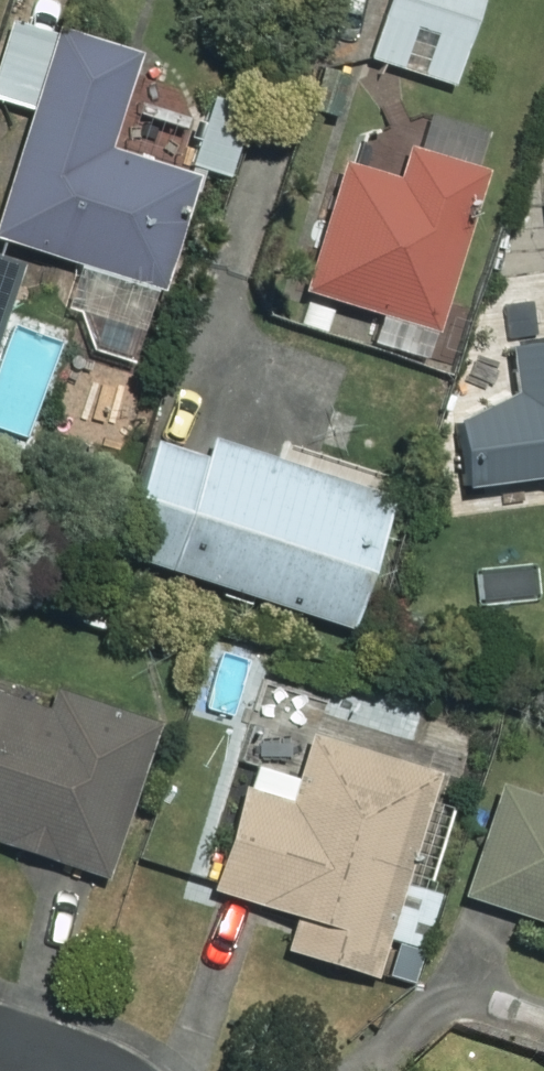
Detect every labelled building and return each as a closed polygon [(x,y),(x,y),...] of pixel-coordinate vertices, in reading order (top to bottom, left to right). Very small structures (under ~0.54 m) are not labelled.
[(480,46),(495,0),(401,0),(395,18),(480,46)] [(73,27),(3,238),(173,293),(211,176),(122,149),(153,53),(73,27)] [(348,117),(360,77),(332,69),(320,109),(348,117)] [(206,166),(240,175),(259,105),(227,97),(206,166)] [(316,292),(450,332),(503,171),(422,146),(412,176),(358,161),(316,292)] [(31,263),(0,253),(0,361),(31,263)] [(341,312),(308,300),(301,321),(334,333),(341,312)] [(127,555),(364,630),(406,496),(222,437),(215,460),(162,443),(127,555)] [(91,622),(123,633),(130,608),(98,598),(91,622)] [(120,879),(171,725),(69,691),(62,712),(0,691),(0,840),(120,879)] [(297,950),(389,978),(454,772),(323,732),(309,778),(265,766),(227,892),(307,916),(297,950)] [(513,783),(476,896),(543,918),(543,793),(513,783)] [(425,983),(432,957),(408,951),(402,976),(425,983)]
